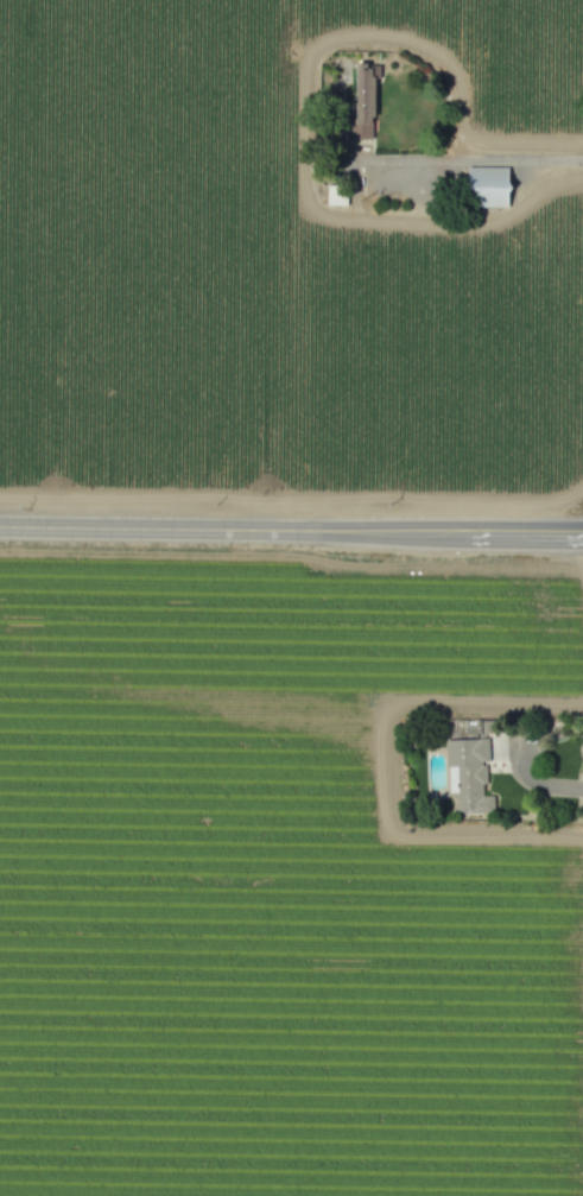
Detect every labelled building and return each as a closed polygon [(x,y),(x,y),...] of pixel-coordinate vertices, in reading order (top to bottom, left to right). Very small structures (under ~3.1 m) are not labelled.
[(354,121),(345,120),(345,139),(373,139),(374,78),(379,78),(379,64),(355,64),(354,121)] [(508,207),(507,167),(467,167),(467,207),(508,207)] [(446,740),(447,793),(454,793),(455,814),(494,813),(493,795),(485,796),(484,763),(488,763),(488,739),(446,740)]
